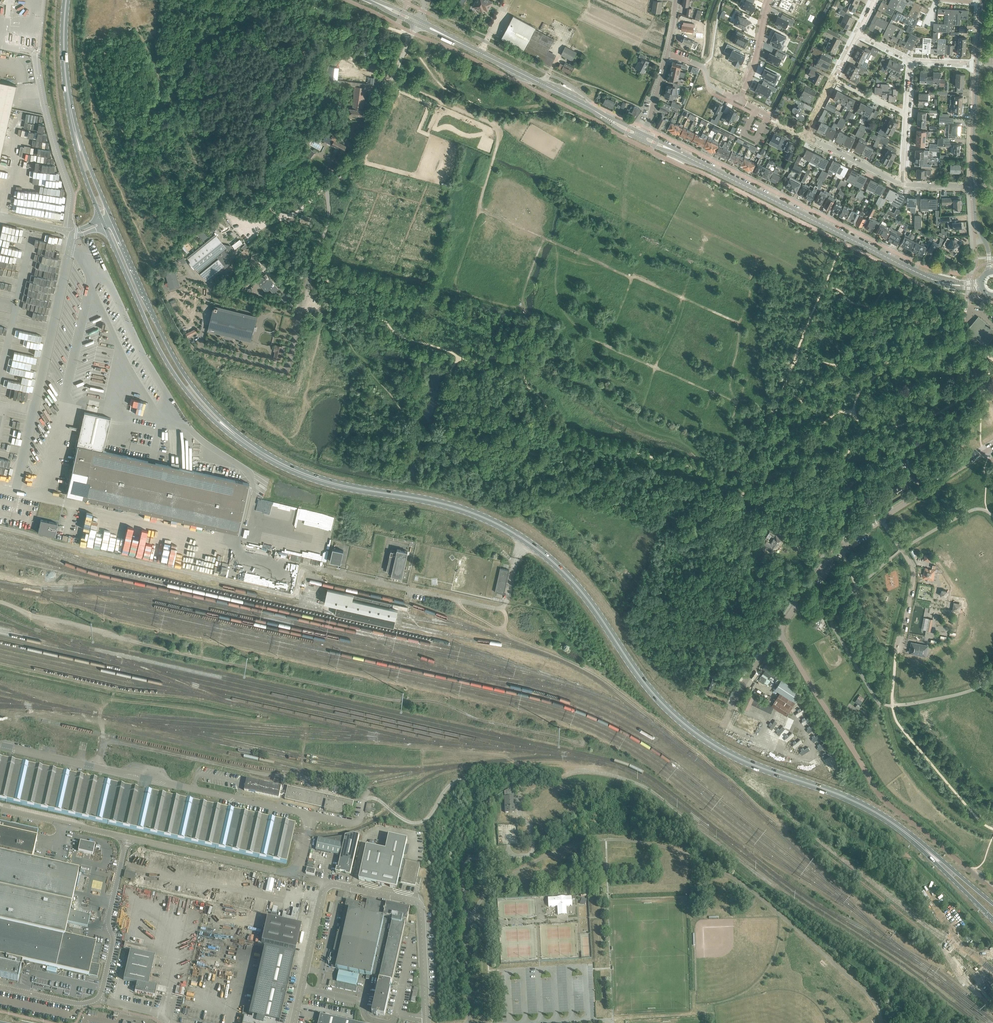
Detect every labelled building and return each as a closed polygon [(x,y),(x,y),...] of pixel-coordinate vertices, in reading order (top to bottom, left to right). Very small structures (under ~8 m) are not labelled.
[(2,3),(4,5),(6,5),(5,17),(7,17),(11,17),(12,5),(14,6),(15,3),(15,0),(4,0),(2,3)] [(492,2),(489,0),(476,0),(477,0),(474,5),(475,5),(477,6),(476,8),(482,11),(484,8),(488,10),(492,2)] [(661,1),(661,0),(654,0),(652,12),(660,13),(661,9),(660,9),(661,1)] [(752,13),(755,7),(751,5),(752,3),(747,0),(745,0),(742,8),(752,13)] [(802,0),(781,0),(778,7),(796,15),(803,0),(802,0)] [(849,12),(850,10),(855,12),(858,5),(857,4),(858,3),(860,0),(848,0),(851,2),(848,8),(844,7),(839,4),(837,7),(849,12)] [(895,9),(899,0),(890,0),(888,5),(895,9)] [(913,6),(915,2),(911,0),(899,0),(895,9),(902,12),(906,3),(912,6),(913,6)] [(891,16),(895,9),(888,5),(885,3),(882,2),(875,15),(879,17),(882,11),(891,16)] [(912,6),(908,15),(915,19),(920,10),(926,13),(928,9),(915,2),(913,6),(912,6)] [(840,24),(849,28),(851,24),(850,24),(853,19),(849,17),(851,14),(852,15),(840,8),(839,12),(839,14),(844,17),(841,24),(840,24)] [(938,13),(945,14),(944,24),(949,24),(952,25),(953,9),(938,9),(938,13)] [(968,10),(953,9),(952,25),(960,25),(960,15),(967,15),(968,10)] [(738,16),(734,23),(747,29),(751,22),(741,17),(743,13),(736,10),(735,14),(738,16)] [(906,31),(911,33),(918,20),(915,19),(908,15),(905,13),(904,15),(901,14),(901,13),(897,11),(893,20),(897,21),(898,19),(909,24),(906,31)] [(791,26),(793,20),(784,15),(782,19),(777,16),(776,19),(775,18),(773,22),(774,22),(774,23),(777,24),(776,25),(780,27),(781,26),(784,28),(786,24),(791,26)] [(885,29),(888,22),(879,17),(875,15),(868,29),(872,31),(876,24),(885,29)] [(543,60),(542,62),(550,66),(556,55),(548,50),(554,39),(535,29),(531,38),(530,38),(535,27),(513,16),(501,38),(505,40),(543,60)] [(682,24),(681,30),(693,32),(694,24),(683,22),(683,24),(682,24)] [(883,36),(896,43),(898,38),(892,35),(897,26),(891,23),(890,22),(889,22),(883,36)] [(933,38),(938,39),(938,38),(938,32),(948,32),(951,32),(952,25),(949,24),(944,24),(934,23),(933,38)] [(831,52),(835,54),(838,48),(837,48),(840,41),(837,40),(840,35),(826,28),(823,34),(831,38),(829,41),(829,40),(828,41),(829,41),(826,48),(831,50),(831,51),(831,52)] [(734,32),(730,40),(744,47),(746,44),(747,42),(748,39),(746,38),(744,37),(744,36),(744,37),(742,36),(742,34),(743,33),(738,30),(736,33),(734,32)] [(773,35),(771,40),(775,42),(773,45),(782,50),(784,46),(782,45),(786,37),(775,31),(774,32),(772,35),(773,35)] [(911,33),(906,42),(900,39),(898,43),(911,50),(918,37),(911,33)] [(696,45),(697,43),(684,37),(683,39),(682,39),(682,41),(682,42),(690,46),(692,43),(696,45)] [(915,52),(930,53),(930,48),(931,38),(923,37),(922,48),(915,47),(915,52)] [(958,37),(958,45),(965,46),(966,38),(958,37)] [(946,39),(938,38),(938,39),(937,48),(930,48),(930,53),(945,54),(946,39)] [(727,44),(723,51),(730,54),(728,57),(733,59),(732,62),(738,65),(740,62),(741,63),(744,55),(740,53),(741,50),(727,44)] [(965,54),(965,46),(958,45),(957,54),(965,54)] [(577,52),(565,46),(560,55),(572,61),(577,52)] [(814,64),(813,67),(817,69),(818,66),(821,68),(822,67),(826,69),(831,59),(827,57),(827,56),(826,57),(825,57),(827,53),(812,46),(811,50),(819,54),(818,54),(818,55),(819,57),(820,58),(819,62),(818,61),(816,65),(814,64)] [(858,47),(856,53),(868,59),(870,54),(875,56),(878,50),(872,47),(871,50),(866,48),(864,50),(858,47)] [(774,55),(769,52),(766,59),(778,65),(781,59),(783,60),(786,55),(777,50),(774,55)] [(640,53),(639,57),(641,58),(639,62),(638,62),(635,68),(636,69),(644,73),(646,68),(645,68),(649,61),(644,59),(646,56),(640,53)] [(858,64),(865,67),(867,68),(868,66),(866,65),(869,59),(868,59),(856,53),(853,58),(860,61),(858,64)] [(884,72),(885,69),(890,72),(895,62),(895,63),(890,60),(890,59),(887,64),(884,63),(885,62),(884,62),(881,70),(884,72)] [(570,62),(569,64),(565,62),(563,65),(560,63),(558,67),(561,69),(570,74),(574,67),(573,66),(574,64),(570,62)] [(896,62),(895,62),(890,72),(889,74),(898,79),(902,71),(901,71),(901,72),(899,70),(901,65),(900,65),(895,63),(896,62)] [(867,68),(865,67),(858,64),(857,67),(850,63),(849,66),(848,67),(848,68),(848,69),(857,73),(859,70),(863,72),(863,70),(865,71),(867,68)] [(823,75),(816,72),(817,69),(813,67),(810,65),(809,68),(811,69),(808,75),(810,75),(810,76),(811,76),(813,77),(811,81),(818,84),(823,75)] [(338,68),(328,67),(325,78),(336,80),(338,68)] [(767,78),(765,82),(774,86),(776,82),(773,81),(777,74),(764,68),(761,75),(767,78)] [(859,79),(855,77),(857,73),(848,69),(847,70),(846,72),(845,74),(850,77),(849,80),(857,84),(859,79)] [(926,83),(929,83),(930,76),(927,76),(927,71),(920,71),(920,81),(926,81),(926,83)] [(933,77),(930,76),(929,83),(932,84),(933,82),(936,82),(936,84),(939,84),(940,78),(940,76),(941,76),(941,72),(933,72),(933,77)] [(963,86),(964,74),(956,73),(955,86),(957,86),(957,91),(963,92),(963,86)] [(679,81),(680,79),(678,78),(669,76),(669,77),(668,77),(668,79),(669,80),(668,81),(682,85),(683,82),(679,81)] [(16,85),(0,81),(0,155),(16,85)] [(365,88),(377,89),(378,85),(373,84),(347,81),(347,86),(355,86),(352,108),(349,108),(349,114),(365,116),(366,110),(363,110),(365,88)] [(666,91),(674,93),(678,94),(677,87),(677,88),(678,84),(673,83),(673,86),(667,85),(666,91)] [(762,95),(767,97),(770,89),(773,91),(775,92),(777,88),(768,83),(766,87),(761,84),(759,83),(754,91),(759,93),(759,94),(762,95)] [(882,94),(882,97),(886,98),(887,95),(889,95),(888,101),(895,101),(896,95),(897,95),(897,89),(893,88),(893,90),(888,90),(889,85),(881,84),(880,87),(875,87),(875,94),(881,94),(882,94)] [(809,102),(814,92),(810,90),(811,89),(810,89),(810,90),(810,89),(809,90),(808,89),(809,88),(806,87),(802,94),(799,98),(805,101),(805,100),(809,102)] [(839,102),(843,93),(837,90),(833,99),(839,102)] [(849,96),(843,93),(839,102),(845,105),(849,96)] [(923,93),(919,93),(918,100),(918,101),(918,107),(922,107),(922,100),(927,101),(928,93),(923,93)] [(954,104),(961,105),(962,96),(955,96),(955,95),(950,94),(950,104),(954,104)] [(611,97),(607,95),(606,97),(603,103),(612,108),(615,102),(616,99),(612,97),(611,97)] [(855,99),(849,96),(845,105),(848,106),(847,108),(850,109),(855,99)] [(799,118),(799,119),(800,119),(801,119),(802,119),(803,119),(803,118),(804,118),(804,117),(804,116),(803,115),(803,114),(802,114),(801,114),(802,111),(804,107),(803,106),(804,103),(793,98),(793,99),(793,100),(797,103),(796,108),(795,107),(794,107),(793,107),(793,108),(792,109),(792,110),(793,111),(793,112),(796,113),(796,114),(797,114),(797,115),(796,118),(799,118)] [(676,103),(676,101),(672,100),(671,106),(678,109),(680,104),(676,103)] [(671,109),(672,106),(663,102),(659,110),(663,112),(662,114),(664,115),(666,112),(667,110),(669,111),(671,109)] [(723,105),(717,102),(713,110),(719,113),(717,116),(720,118),(723,112),(720,111),(723,105)] [(862,114),(866,105),(860,102),(856,110),(862,114)] [(961,109),(961,105),(954,104),(950,104),(950,106),(951,106),(951,114),(957,114),(957,113),(961,113),(961,112),(962,112),(962,109),(961,109)] [(873,108),(866,105),(862,114),(861,116),(870,121),(872,117),(874,112),(871,111),(873,108)] [(627,115),(634,118),(638,108),(635,106),(634,108),(631,106),(629,110),(627,109),(625,114),(627,115)] [(724,113),(720,120),(723,122),(724,120),(731,123),(737,112),(730,108),(728,111),(728,112),(727,114),(727,115),(724,113)] [(821,122),(817,130),(824,134),(828,125),(829,124),(824,122),(824,120),(826,117),(824,116),(827,111),(824,109),(821,115),(818,121),(821,122)] [(664,126),(668,128),(671,121),(670,121),(666,119),(665,120),(662,118),(664,116),(661,114),(656,126),(661,128),(663,129),(664,126)] [(831,127),(828,125),(824,134),(831,137),(835,129),(837,125),(839,127),(843,119),(841,117),(837,124),(834,123),(831,127)] [(959,134),(960,133),(961,126),(960,126),(960,125),(953,125),(953,123),(952,123),(952,118),(939,117),(939,121),(945,121),(944,122),(949,123),(948,137),(955,138),(956,134),(958,134),(958,135),(959,135),(959,134)] [(885,119),(884,123),(887,125),(895,129),(895,128),(896,129),(897,126),(896,125),(898,122),(895,121),(890,118),(889,121),(885,119)] [(671,121),(668,128),(668,129),(669,130),(670,131),(673,132),(677,124),(674,123),(675,121),(672,120),(671,121)] [(25,128),(44,130),(44,124),(26,122),(25,128)] [(882,125),(879,133),(882,134),(886,137),(888,133),(891,135),(895,129),(887,125),(884,123),(882,125)] [(680,126),(677,124),(673,132),(676,134),(677,133),(679,134),(683,125),(681,124),(680,126)] [(683,127),(679,135),(685,138),(689,130),(683,127)] [(33,168),(41,169),(54,171),(55,165),(50,164),(50,161),(53,162),(54,158),(50,157),(52,150),(47,149),(46,148),(49,144),(49,142),(45,141),(47,133),(31,130),(30,137),(31,138),(30,139),(29,145),(33,145),(31,154),(30,161),(35,162),(34,163),(33,168)] [(695,133),(689,130),(685,138),(690,141),(695,133)] [(836,139),(843,143),(847,135),(840,131),(836,139)] [(339,148),(338,152),(342,154),(344,151),(346,146),(337,141),(339,137),(333,133),(331,138),(334,140),(333,142),(335,142),(333,145),(339,148)] [(695,133),(691,141),(697,144),(701,136),(695,133)] [(702,134),(701,136),(697,144),(702,147),(706,139),(703,137),(705,134),(702,133),(702,134)] [(779,149),(779,148),(782,143),(779,141),(782,137),(774,133),(771,140),(778,144),(776,147),(779,149)] [(854,139),(847,135),(843,143),(850,147),(854,139)] [(779,141),(782,143),(779,148),(781,149),(783,149),(787,151),(784,157),(790,160),(794,153),(791,151),(792,149),(793,148),(792,147),(794,143),(787,140),(788,139),(782,136),(782,137),(779,141)] [(706,148),(705,148),(709,150),(714,140),(708,137),(703,147),(706,148)] [(959,144),(956,144),(957,143),(944,142),(944,138),(938,138),(937,146),(953,147),(953,153),(953,154),(956,154),(958,154),(959,154),(959,153),(960,145),(960,144),(959,144)] [(719,143),(714,140),(709,150),(712,152),(712,151),(715,152),(719,143)] [(854,149),(862,152),(866,144),(859,141),(854,149)] [(719,145),(715,153),(721,156),(725,148),(727,144),(727,143),(725,142),(722,147),(719,145)] [(730,145),(727,144),(725,148),(721,156),(726,159),(730,151),(727,149),(730,145)] [(873,148),(866,144),(862,152),(869,156),(873,148)] [(885,148),(888,149),(885,155),(893,159),(896,153),(894,152),(895,149),(886,145),(885,148)] [(766,153),(768,148),(764,146),(760,154),(764,156),(766,153)] [(809,160),(810,161),(813,153),(808,150),(808,151),(806,150),(807,149),(806,149),(802,157),(803,157),(803,156),(805,157),(805,158),(809,160)] [(890,165),(893,159),(885,155),(875,150),(871,157),(874,159),(877,154),(884,158),(882,162),(890,165)] [(338,162),(342,154),(338,152),(337,153),(336,153),(335,154),(333,154),(331,158),(338,162)] [(732,152),(728,160),(734,163),(738,155),(732,152)] [(815,166),(817,164),(821,156),(820,156),(815,154),(813,153),(814,153),(813,153),(810,161),(808,163),(815,166)] [(743,157),(738,155),(734,163),(739,165),(743,157)] [(821,156),(817,164),(815,166),(823,170),(824,168),(828,160),(827,160),(822,157),(822,158),(820,157),(821,156)] [(921,164),(921,166),(931,167),(931,164),(927,164),(927,157),(924,157),(915,156),(914,163),(921,164)] [(745,169),(745,168),(749,160),(744,158),(740,165),(743,166),(742,167),(743,167),(743,168),(745,169)] [(757,173),(758,173),(762,166),(759,164),(762,159),(759,158),(753,171),(755,172),(754,172),(755,173),(756,174),(757,173)] [(755,163),(749,160),(745,168),(749,170),(749,169),(752,171),(755,163)] [(762,175),(764,176),(770,163),(771,161),(769,160),(765,167),(763,166),(759,174),(759,175),(760,175),(761,176),(762,176),(762,175)] [(770,163),(764,176),(765,177),(765,178),(767,179),(768,179),(768,178),(768,179),(772,171),(770,169),(774,161),(772,160),(771,161),(770,163)] [(827,173),(830,175),(833,170),(836,172),(840,164),(833,160),(829,168),(828,171),(827,173)] [(836,172),(834,176),(842,179),(843,176),(848,168),(840,164),(836,172)] [(950,172),(959,172),(959,164),(950,164),(950,165),(948,165),(948,164),(946,164),(946,165),(943,170),(946,172),(948,168),(950,169),(950,172)] [(931,174),(931,170),(931,167),(921,166),(921,169),(916,169),(916,177),(921,177),(921,178),(926,178),(926,174),(931,174)] [(848,178),(846,181),(854,184),(859,174),(852,170),(848,178)] [(349,180),(345,173),(344,172),(336,177),(336,178),(341,186),(350,181),(349,180)] [(769,179),(776,183),(777,181),(778,179),(780,176),(773,172),(769,179)] [(859,174),(854,184),(861,188),(862,185),(866,177),(859,174)] [(790,189),(791,189),(795,180),(796,179),(788,175),(784,183),(787,184),(786,186),(788,188),(788,189),(789,190),(790,190),(790,189)] [(795,180),(791,189),(791,190),(791,191),(793,191),(794,191),(796,192),(800,183),(798,182),(799,180),(796,179),(795,180)] [(867,188),(866,189),(873,193),(874,191),(878,183),(871,179),(866,187),(867,188)] [(878,183),(874,191),(876,192),(881,195),(882,192),(885,187),(878,183)] [(805,184),(804,185),(802,184),(798,193),(800,194),(800,195),(802,196),(803,196),(809,186),(805,184)] [(807,198),(811,200),(816,190),(818,186),(817,186),(815,185),(814,187),(810,185),(804,197),(805,197),(805,198),(807,199),(807,198)] [(885,197),(892,200),(897,192),(889,189),(885,197)] [(820,205),(824,197),(825,198),(828,192),(824,190),(824,192),(821,190),(815,201),(818,202),(817,203),(817,204),(819,205),(820,205)] [(831,193),(828,192),(825,198),(827,199),(824,206),(829,209),(835,199),(831,197),(831,198),(829,197),(831,193)] [(897,192),(892,200),(891,203),(899,206),(904,196),(901,195),(902,194),(897,192),(897,193),(897,192)] [(916,206),(916,198),(907,198),(907,206),(911,206),(910,212),(915,212),(915,206),(916,206)] [(928,210),(928,208),(929,199),(921,198),(920,210),(928,210)] [(954,199),(954,198),(941,198),(942,204),(954,204),(954,209),(960,209),(960,208),(961,208),(961,205),(960,205),(960,203),(961,203),(961,200),(960,200),(960,199),(959,198),(956,198),(956,199),(954,199)] [(937,199),(929,199),(928,208),(937,208),(937,199)] [(836,214),(838,213),(842,205),(838,203),(839,203),(836,201),(832,209),(834,211),(834,213),(836,214)] [(844,205),(839,215),(845,218),(849,210),(846,209),(848,206),(844,205)] [(893,216),(893,217),(896,218),(898,215),(900,210),(896,208),(894,213),(888,210),(886,213),(893,216)] [(858,214),(859,215),(860,212),(857,210),(856,212),(852,210),(851,210),(850,213),(847,219),(851,221),(853,222),(854,222),(858,214)] [(858,224),(858,225),(860,226),(861,225),(861,226),(865,218),(862,217),(864,213),(860,212),(859,215),(860,215),(856,223),(858,224)] [(308,226),(312,217),(301,214),(300,217),(300,218),(298,223),(308,226)] [(956,228),(961,228),(961,222),(958,222),(958,219),(951,220),(949,220),(949,216),(939,217),(939,222),(948,221),(948,229),(953,228),(953,229),(954,228),(954,229),(956,229),(956,228)] [(871,230),(873,226),(877,228),(879,223),(872,219),(869,218),(867,222),(868,222),(865,227),(868,229),(867,229),(870,231),(870,230),(871,230)] [(880,235),(886,225),(881,223),(875,232),(878,234),(879,235),(880,235)] [(27,230),(3,225),(2,231),(0,230),(0,251),(12,254),(13,251),(16,251),(17,248),(19,249),(19,248),(23,249),(27,230)] [(889,227),(886,225),(880,235),(881,235),(881,236),(883,237),(885,238),(890,229),(891,230),(892,228),(893,226),(891,225),(890,227),(889,227)] [(886,239),(891,241),(896,234),(897,231),(892,228),(891,230),(886,239)] [(202,230),(198,233),(203,241),(208,237),(202,230)] [(897,231),(896,234),(891,241),(896,244),(902,235),(901,233),(897,231)] [(36,233),(33,252),(55,256),(58,243),(61,244),(62,237),(36,233)] [(903,248),(904,246),(906,247),(912,234),(910,233),(908,236),(905,235),(900,246),(903,248)] [(914,235),(912,234),(906,247),(911,249),(915,241),(912,240),(914,235)] [(192,267),(194,269),(195,268),(198,271),(216,256),(219,259),(201,274),(206,280),(211,282),(211,279),(212,279),(234,261),(229,255),(234,252),(229,247),(223,245),(216,236),(206,244),(206,243),(188,258),(190,261),(189,263),(191,265),(192,264),(194,265),(192,267)] [(946,246),(950,248),(949,249),(953,251),(953,252),(954,253),(955,253),(956,253),(956,252),(957,252),(957,251),(957,250),(960,244),(962,241),(957,239),(956,240),(954,238),(954,240),(951,238),(951,239),(947,237),(943,243),(943,244),(944,245),(946,246)] [(241,239),(233,245),(235,248),(243,242),(241,239)] [(912,249),(917,252),(920,244),(922,242),(922,241),(920,240),(918,243),(916,242),(912,249)] [(932,243),(927,251),(931,253),(933,253),(934,251),(935,252),(938,246),(939,247),(942,243),(940,241),(940,242),(938,245),(936,243),(935,245),(932,243)] [(922,242),(920,244),(917,252),(922,255),(924,250),(925,250),(928,245),(922,242)] [(169,286),(170,288),(180,285),(179,282),(176,282),(174,275),(176,274),(174,268),(165,271),(168,282),(167,283),(168,286),(169,286)] [(266,273),(257,281),(266,292),(270,289),(273,293),(279,289),(275,285),(266,273)] [(232,310),(232,311),(227,309),(226,309),(221,308),(221,307),(221,308),(216,307),(217,306),(215,306),(209,330),(215,331),(215,332),(215,331),(221,333),(220,333),(221,333),(226,334),(226,335),(227,335),(227,334),(232,336),(233,336),(238,337),(238,338),(238,337),(244,339),(250,340),(249,341),(250,341),(252,332),(253,332),(254,332),(255,325),(254,325),(256,316),(256,317),(250,315),(244,314),(245,313),(244,313),(244,314),(239,312),(238,312),(233,311),(233,310),(232,310)] [(992,338),(992,336),(992,329),(990,328),(990,327),(990,326),(978,317),(969,327),(983,339),(981,341),(985,345),(992,338)] [(185,334),(187,338),(198,331),(196,329),(196,328),(189,332),(185,334)] [(280,354),(281,354),(281,351),(282,348),(282,347),(275,345),(274,350),(275,351),(274,357),(279,358),(280,358),(280,354)] [(13,373),(36,377),(37,371),(29,369),(30,361),(39,362),(41,349),(30,347),(28,354),(15,352),(14,358),(11,358),(9,364),(15,365),(13,373)] [(74,462),(66,494),(238,533),(249,483),(181,468),(169,465),(103,451),(110,418),(84,412),(73,462),(74,462)] [(906,480),(894,487),(898,492),(905,487),(904,485),(913,479),(907,471),(903,474),(906,480)] [(57,523),(52,522),(41,519),(38,532),(54,536),(57,523)] [(775,549),(776,550),(781,541),(777,539),(778,537),(776,535),(769,531),(764,538),(760,543),(768,548),(768,549),(773,552),(775,549)] [(142,551),(146,533),(141,532),(137,549),(142,551)] [(86,546),(114,550),(116,539),(109,538),(109,539),(104,538),(104,537),(101,536),(102,534),(96,533),(96,536),(88,535),(86,546)] [(343,551),(333,548),(330,561),(341,563),(343,551)] [(397,553),(391,551),(387,571),(392,572),(392,575),(402,577),(408,552),(397,549),(397,553)] [(923,559),(929,561),(931,555),(925,553),(923,559)] [(500,568),(495,592),(504,594),(506,584),(509,570),(500,568)] [(935,570),(925,568),(923,578),(933,580),(935,570)] [(336,611),(394,624),(394,623),(398,607),(353,597),(354,592),(328,587),(325,600),(338,603),(337,610),(336,611)] [(817,613),(814,618),(821,622),(824,617),(817,613)] [(928,631),(930,631),(933,619),(930,619),(924,617),(921,629),(923,630),(928,631)] [(911,642),(909,653),(925,656),(928,646),(911,642)] [(765,670),(759,680),(764,683),(767,678),(769,679),(772,675),(777,678),(780,673),(766,664),(763,668),(765,670)] [(711,689),(714,681),(715,681),(716,677),(709,674),(707,679),(708,679),(706,687),(711,689)] [(780,692),(795,703),(798,698),(797,689),(781,679),(774,689),(780,692)] [(771,705),(787,715),(795,703),(780,692),(771,705)] [(771,721),(790,730),(794,721),(775,713),(771,721)] [(809,716),(804,718),(810,729),(814,727),(809,716)] [(766,733),(785,741),(789,731),(770,724),(766,733)] [(821,737),(816,742),(821,747),(826,743),(821,737)] [(822,753),(829,772),(836,769),(829,750),(822,753)] [(3,801),(16,804),(17,804),(30,807),(31,807),(43,810),(44,810),(57,813),(58,813),(66,815),(71,816),(72,816),(84,819),(85,819),(98,822),(99,822),(112,825),(113,825),(125,828),(126,828),(139,831),(140,832),(153,834),(154,835),(167,837),(167,838),(261,859),(285,864),(286,864),(287,861),(291,839),(293,835),(293,831),(294,830),(294,829),(294,828),(294,826),(291,825),(270,820),(217,809),(218,803),(177,794),(176,795),(176,797),(175,799),(145,793),(139,791),(131,789),(126,788),(118,786),(119,781),(108,779),(108,782),(107,784),(105,784),(77,777),(69,776),(66,775),(68,770),(51,766),(44,765),(40,764),(35,763),(34,762),(12,757),(9,757),(7,756),(6,756),(0,755),(0,800),(3,801)] [(817,758),(808,762),(811,767),(819,763),(817,758)] [(898,769),(896,770),(902,780),(904,779),(898,769)] [(283,793),(286,794),(286,791),(281,790),(282,786),(247,779),(244,790),(279,798),(280,794),(283,795),(283,793)] [(288,786),(286,791),(286,794),(285,799),(325,808),(324,810),(342,814),(344,805),(352,807),(354,801),(288,786)] [(504,790),(505,813),(515,812),(514,787),(504,790)] [(535,787),(525,787),(525,794),(525,796),(528,795),(528,794),(535,794),(535,791),(536,791),(536,790),(535,790),(535,787)] [(8,979),(11,979),(13,980),(18,981),(19,975),(19,974),(20,971),(22,962),(22,961),(22,960),(24,961),(25,961),(26,963),(26,965),(27,965),(29,964),(29,963),(29,962),(45,965),(52,967),(57,968),(58,969),(58,968),(59,969),(60,969),(61,969),(63,969),(65,970),(70,971),(76,972),(79,973),(86,974),(88,975),(93,976),(97,977),(100,965),(97,964),(101,945),(95,944),(95,943),(94,943),(92,942),(88,941),(79,939),(78,939),(68,937),(64,936),(65,934),(68,935),(69,929),(66,928),(66,927),(67,923),(70,911),(72,901),(73,895),(74,894),(73,894),(74,890),(75,888),(78,873),(77,873),(76,873),(75,873),(68,871),(62,870),(51,867),(45,866),(42,865),(39,865),(38,864),(31,863),(32,860),(35,847),(35,846),(35,842),(36,843),(36,840),(37,839),(36,838),(37,835),(38,829),(17,824),(17,825),(13,824),(0,821),(0,977),(8,979)] [(318,838),(316,850),(341,855),(338,868),(337,868),(336,871),(336,873),(336,872),(340,873),(340,872),(346,873),(350,874),(359,835),(353,834),(345,836),(323,839),(318,838)] [(366,846),(359,880),(360,880),(396,888),(399,877),(401,877),(402,877),(401,879),(401,882),(415,885),(416,882),(420,883),(419,884),(420,884),(421,878),(417,878),(420,864),(420,863),(403,859),(407,839),(389,835),(386,850),(366,846)] [(80,841),(78,851),(93,854),(95,844),(80,841)] [(123,877),(131,879),(130,881),(134,881),(135,873),(125,871),(123,877)] [(567,914),(566,912),(566,905),(572,905),(571,896),(548,898),(548,907),(557,906),(558,915),(567,914)] [(332,966),(331,967),(332,967),(336,968),(338,969),(354,972),(359,973),(367,975),(370,976),(371,976),(379,978),(379,979),(379,983),(378,986),(377,987),(377,990),(376,994),(376,995),(372,1013),(376,1013),(380,1014),(385,1015),(389,994),(390,992),(391,989),(390,989),(391,986),(392,986),(392,984),(392,982),(394,976),(405,925),(405,922),(407,923),(407,921),(410,909),(400,907),(398,907),(386,904),(375,902),(367,900),(366,904),(363,904),(350,901),(346,900),(346,902),(344,913),(343,917),(342,919),(341,925),(340,928),(339,928),(338,928),(337,932),(338,932),(338,933),(334,952),(335,952),(334,958),(332,966)] [(290,919),(297,921),(300,909),(293,907),(290,919)] [(90,916),(70,911),(67,923),(87,927),(90,916)] [(295,949),(301,925),(267,917),(261,941),(295,949)] [(294,953),(264,946),(248,1015),(252,1016),(252,1018),(244,1016),(242,1022),(275,1022),(275,1021),(279,1022),(294,953)] [(155,956),(130,950),(123,980),(137,983),(135,992),(154,996),(157,986),(148,984),(155,956)] [(337,981),(356,986),(359,975),(359,973),(354,972),(354,974),(339,971),(337,981)] [(330,980),(328,986),(334,987),(356,992),(357,987),(336,982),(336,981),(330,980)] [(319,1022),(358,1022),(321,1015),(319,1022)]
